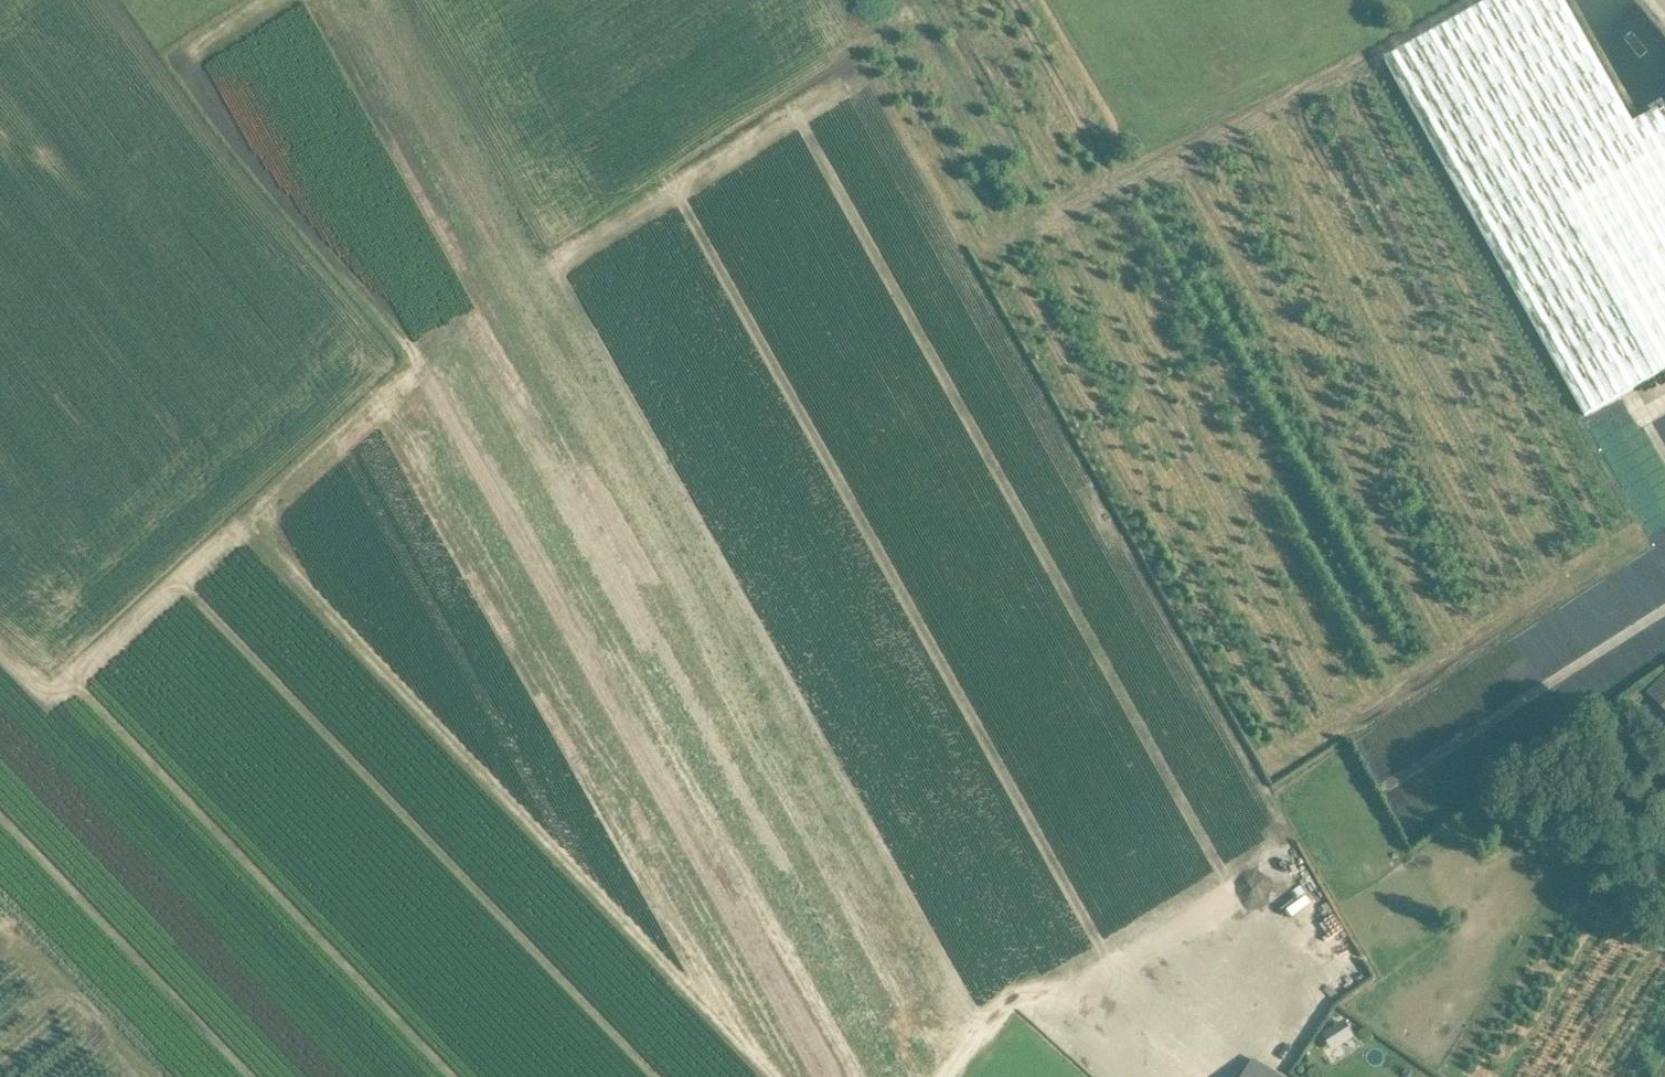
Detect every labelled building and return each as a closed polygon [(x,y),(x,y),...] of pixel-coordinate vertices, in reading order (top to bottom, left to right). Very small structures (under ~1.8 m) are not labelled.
[(1584,415),(1664,369),(1664,124),(1657,110),(1632,124),(1563,0),(1493,0),(1385,61),(1584,415)] [(1664,713),(1664,674),(1645,694),(1664,713)] [(1664,853),(1664,826),(1652,842),(1664,853)] [(1323,1035),(1336,1051),(1358,1034),(1345,1017),(1323,1035)] [(1254,1060),(1244,1076),(1281,1076),(1254,1060)]
